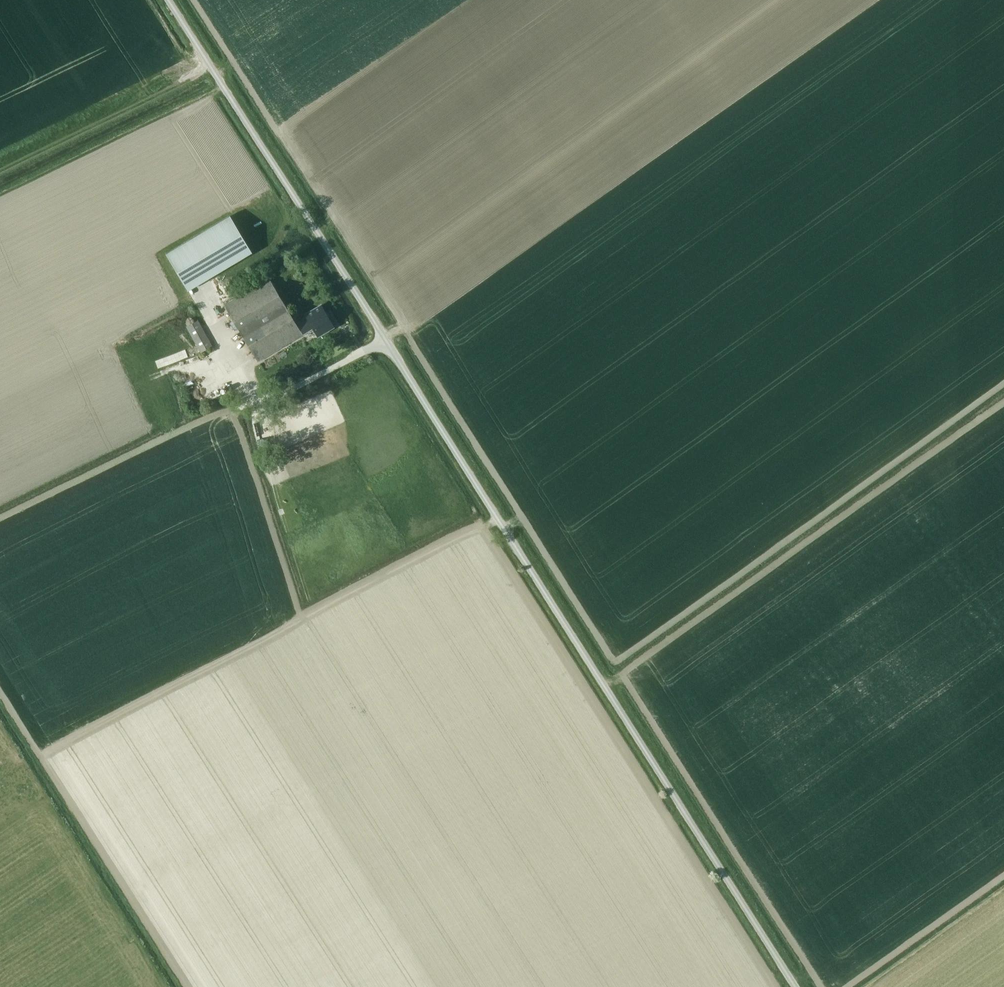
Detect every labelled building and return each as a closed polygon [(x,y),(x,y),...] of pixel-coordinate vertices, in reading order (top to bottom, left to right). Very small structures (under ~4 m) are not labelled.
[(166,254),(188,290),(250,253),(229,217),(166,254)] [(258,361),(303,335),(269,278),(224,305),(258,361)] [(332,327),(327,319),(329,318),(326,313),(321,305),(305,315),(307,318),(297,324),(303,334),(313,328),(318,336),(332,327)] [(186,326),(201,353),(212,346),(198,320),(186,326)]
